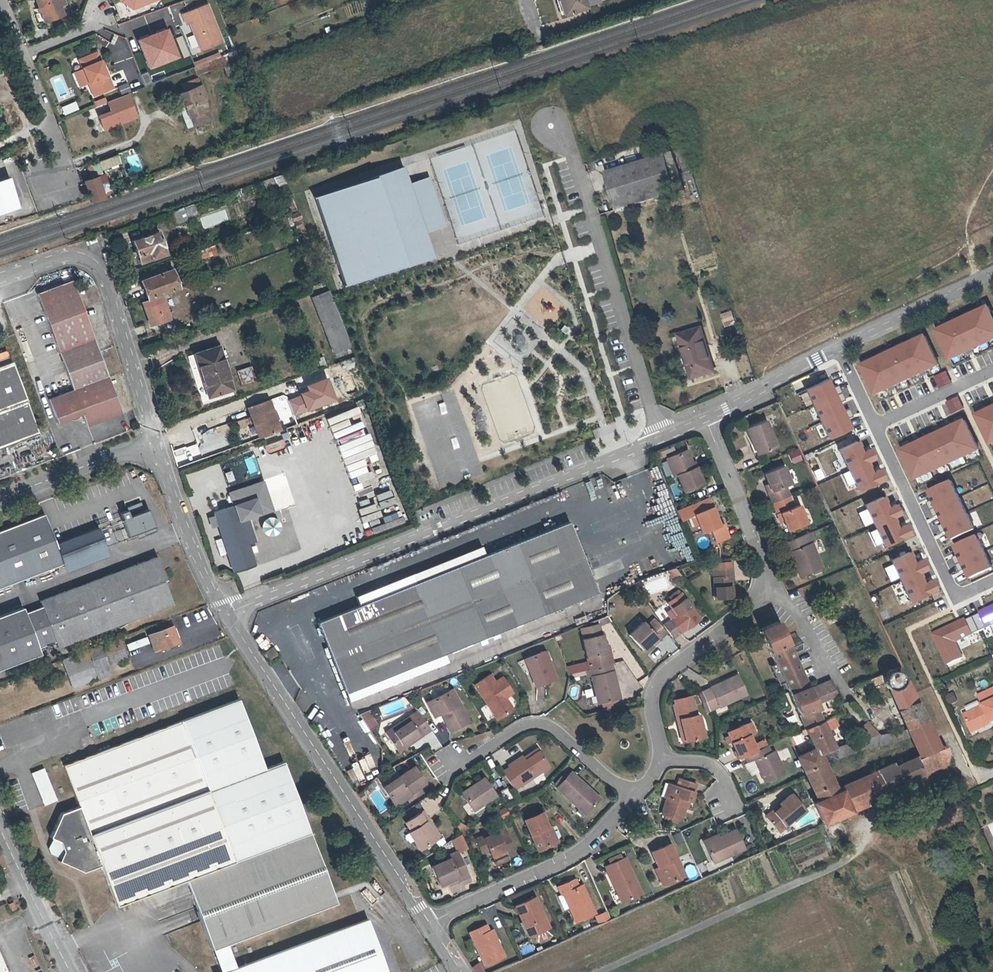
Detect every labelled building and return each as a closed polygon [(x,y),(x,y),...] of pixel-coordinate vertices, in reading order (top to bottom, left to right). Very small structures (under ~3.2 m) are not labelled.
[(44,21),(63,14),(60,7),(66,5),(64,0),(36,0),(44,21)] [(133,8),(153,0),(130,0),(133,8)] [(561,8),(583,1),(582,0),(558,0),(561,8)] [(182,14),(186,24),(189,23),(200,50),(222,42),(207,4),(182,14)] [(96,52),(82,58),(80,63),(88,82),(94,96),(113,88),(108,76),(106,76),(96,52)] [(224,66),(221,53),(192,60),(195,73),(224,66)] [(83,69),(74,73),(80,86),(88,82),(83,69)] [(126,82),(117,86),(120,94),(130,90),(126,82)] [(188,102),(177,107),(185,128),(210,119),(203,99),(207,98),(201,83),(184,89),(188,102)] [(111,111),(98,116),(104,130),(136,117),(127,94),(117,98),(107,102),(111,111)] [(74,102),(60,107),(63,115),(77,109),(74,102)] [(674,150),(605,171),(618,214),(687,193),(674,150)] [(120,163),(118,155),(98,162),(101,169),(120,163)] [(315,197),(343,287),(434,260),(425,232),(409,184),(404,168),(315,197)] [(98,182),(96,175),(83,179),(90,200),(111,193),(106,179),(98,182)] [(7,176),(0,179),(0,213),(17,207),(7,176)] [(430,177),(409,184),(425,232),(446,225),(430,177)] [(168,253),(160,232),(133,241),(141,263),(168,253)] [(202,258),(217,255),(215,247),(200,250),(202,258)] [(174,287),(168,270),(139,280),(145,297),(174,287)] [(43,294),(59,338),(94,324),(79,281),(43,294)] [(328,292),(310,298),(331,354),(349,348),(328,292)] [(151,327),(168,320),(159,297),(142,304),(151,327)] [(938,329),(952,358),(968,351),(973,348),(992,339),(992,314),(989,305),(938,329)] [(725,327),(739,323),(735,310),(721,314),(725,327)] [(94,324),(59,338),(78,391),(53,400),(61,425),(85,416),(90,429),(126,415),(94,324)] [(718,377),(701,327),(678,334),(695,385),(718,377)] [(926,335),(863,365),(877,393),(890,387),(895,385),(921,373),(926,370),(940,364),(926,335)] [(204,369),(226,362),(221,346),(199,353),(204,369)] [(226,362),(204,369),(214,398),(236,391),(226,362)] [(35,436),(9,363),(0,367),(0,448),(35,436)] [(32,379),(39,378),(35,363),(29,364),(32,379)] [(237,370),(240,384),(255,381),(252,367),(237,370)] [(298,387),(319,379),(316,372),(295,379),(298,387)] [(828,379),(806,388),(829,437),(850,427),(846,418),(852,416),(849,408),(842,411),(838,402),(845,399),(838,385),(832,387),(828,379)] [(258,438),(264,436),(282,430),(272,400),(248,408),(254,425),(258,438)] [(978,414),(991,443),(992,442),(992,407),(978,414)] [(357,408),(326,418),(336,445),(367,434),(362,423),(350,427),(347,418),(360,414),(357,408)] [(748,427),(753,443),(756,442),(760,453),(778,446),(768,419),(748,427)] [(916,443),(903,449),(917,479),(980,449),(966,420),(953,426),(947,428),(921,441),(916,443)] [(266,453),(284,448),(282,440),(264,445),(266,453)] [(857,441),(839,449),(858,490),(884,478),(879,469),(874,471),(871,472),(866,461),(869,460),(874,458),(870,448),(864,451),(862,452),(857,441)] [(688,450),(670,457),(677,474),(683,490),(704,482),(698,467),(695,468),(688,450)] [(799,451),(791,454),(795,462),(802,459),(799,451)] [(241,460),(246,478),(255,476),(250,457),(241,460)] [(677,474),(670,457),(666,459),(672,476),(677,474)] [(775,503),(792,497),(788,486),(793,484),(786,466),(767,474),(771,483),(775,493),(771,494),(775,503)] [(228,484),(237,483),(235,474),(226,475),(228,484)] [(279,476),(265,479),(267,485),(281,482),(279,476)] [(368,479),(352,483),(355,496),(371,492),(368,479)] [(952,480),(930,490),(934,499),(928,502),(935,517),(941,514),(945,523),(939,526),(943,533),(949,530),(953,539),(975,529),(952,480)] [(236,506),(216,512),(236,573),(257,567),(242,521),(250,518),(262,514),(257,499),(269,496),(265,484),(238,493),(241,504),(236,506)] [(273,486),(275,504),(291,501),(289,484),(273,486)] [(238,493),(232,494),(236,506),(241,504),(238,493)] [(269,496),(257,499),(262,514),(274,510),(269,496)] [(886,496),(866,505),(885,549),(906,540),(905,538),(911,535),(907,526),(900,529),(896,520),(904,516),(899,504),(891,507),(886,496)] [(797,508),(792,497),(775,504),(779,515),(783,514),(786,522),(789,532),(816,522),(812,512),(805,514),(802,506),(797,508)] [(707,499),(675,512),(679,522),(693,516),(700,533),(709,530),(711,535),(724,529),(722,525),(718,526),(707,499)] [(372,534),(389,528),(387,522),(402,517),(397,504),(379,511),(381,517),(368,522),(372,534)] [(127,538),(141,532),(153,527),(147,510),(128,518),(126,511),(119,514),(127,538)] [(0,531),(0,586),(60,563),(41,515),(0,531)] [(250,518),(242,521),(250,545),(258,543),(250,518)] [(596,593),(569,522),(316,621),(343,691),(596,593)] [(153,527),(141,532),(145,537),(157,532),(153,527)] [(53,545),(64,574),(107,557),(95,528),(53,545)] [(724,529),(711,535),(714,543),(727,538),(724,529)] [(811,547),(816,544),(812,534),(807,536),(811,547)] [(978,535),(956,545),(960,554),(954,557),(961,571),(967,568),(971,577),(992,567),(978,535)] [(811,547),(807,536),(792,542),(800,563),(797,564),(803,579),(826,570),(816,544),(811,547)] [(281,538),(266,542),(269,553),(284,549),(281,538)] [(676,550),(679,559),(690,555),(688,547),(676,550)] [(913,553),(892,562),(911,606),(933,597),(932,594),(938,592),(934,583),(926,586),(922,576),(931,573),(925,560),(917,564),(913,553)] [(0,615),(0,668),(41,652),(39,646),(56,640),(58,645),(172,602),(163,580),(168,579),(157,555),(41,599),(43,605),(26,612),(23,605),(0,615)] [(716,571),(730,570),(729,562),(716,563),(716,571)] [(716,571),(716,563),(709,564),(712,601),(730,600),(728,579),(731,579),(731,570),(730,570),(716,571)] [(686,631),(700,621),(680,594),(667,604),(672,611),(667,615),(671,620),(663,626),(668,633),(672,639),(686,630),(686,631)] [(980,613),(980,614),(973,617),(980,631),(992,625),(992,606),(980,613)] [(965,619),(933,634),(948,665),(963,658),(956,642),(980,631),(973,617),(966,620),(965,619)] [(663,626),(662,624),(657,618),(648,624),(645,620),(629,632),(639,648),(649,641),(656,635),(659,639),(668,633),(663,626)] [(817,748),(821,755),(835,748),(826,729),(832,726),(828,718),(834,715),(847,710),(833,679),(809,689),(793,656),(784,637),(777,621),(757,631),(813,749),(817,748)] [(590,668),(612,663),(614,662),(611,650),(607,651),(605,643),(600,622),(580,627),(589,662),(590,668)] [(178,644),(171,626),(146,636),(152,653),(178,644)] [(796,632),(784,637),(793,656),(805,650),(796,632)] [(656,635),(649,641),(651,644),(659,639),(656,635)] [(107,666),(127,658),(119,637),(60,660),(72,690),(111,675),(109,670),(107,666)] [(277,654),(273,647),(263,652),(268,660),(277,654)] [(556,678),(546,651),(526,658),(537,685),(556,678)] [(590,668),(589,662),(567,668),(570,673),(585,670),(590,668)] [(612,663),(590,668),(592,675),(598,703),(620,698),(612,663)] [(585,670),(570,673),(569,678),(586,675),(585,670)] [(512,708),(504,697),(502,694),(510,688),(502,675),(494,680),(490,673),(475,684),(497,718),(512,708)] [(712,688),(703,692),(710,709),(719,705),(720,707),(747,695),(738,675),(712,686),(712,688)] [(878,675),(865,680),(869,689),(885,682),(885,678),(878,675)] [(906,681),(903,682),(902,685),(900,688),(896,690),(893,690),(889,688),(906,729),(929,724),(920,702),(910,680),(906,681)] [(502,694),(504,697),(513,692),(510,688),(502,694)] [(457,706),(462,702),(454,690),(449,693),(457,706)] [(984,706),(992,702),(992,690),(979,696),(984,706)] [(472,719),(462,702),(457,706),(449,693),(435,701),(433,699),(426,703),(435,716),(442,713),(453,730),(472,719)] [(671,705),(674,719),(679,718),(683,740),(701,737),(697,715),(695,715),(691,701),(689,701),(687,696),(674,699),(675,704),(671,705)] [(263,769),(238,700),(64,764),(78,805),(60,811),(49,837),(52,838),(48,847),(51,854),(59,858),(58,861),(81,871),(100,864),(115,904),(185,879),(210,949),(335,904),(283,762),(263,769)] [(991,721),(992,724),(992,723),(992,702),(984,706),(964,715),(971,730),(991,721)] [(369,710),(360,715),(368,729),(377,724),(369,710)] [(385,732),(395,748),(408,739),(411,743),(431,729),(421,716),(416,710),(408,716),(385,732)] [(828,718),(832,726),(839,724),(834,715),(828,718)] [(679,718),(674,719),(679,741),(683,740),(679,718)] [(869,737),(878,735),(869,719),(860,724),(869,737)] [(746,757),(757,752),(754,744),(750,737),(757,735),(752,723),(728,735),(730,738),(732,743),(740,760),(746,757)] [(878,735),(869,737),(852,741),(855,748),(910,738),(919,755),(939,746),(929,724),(906,729),(878,735)] [(398,752),(411,743),(408,739),(395,748),(398,752)] [(765,749),(763,743),(762,741),(754,744),(757,752),(765,749)] [(939,746),(919,755),(918,755),(925,772),(951,760),(944,744),(939,746)] [(524,760),(538,751),(535,746),(521,755),(524,760)] [(757,752),(746,757),(749,765),(756,762),(766,784),(786,775),(776,753),(772,754),(768,747),(765,749),(757,752)] [(823,823),(851,810),(842,789),(837,791),(821,755),(817,748),(813,749),(798,756),(807,775),(807,776),(819,800),(814,803),(823,823)] [(547,766),(538,751),(524,760),(521,755),(507,764),(508,767),(501,770),(512,788),(547,766)] [(874,794),(925,772),(918,755),(866,778),(874,794)] [(381,787),(390,801),(406,791),(407,792),(421,783),(410,767),(381,787)] [(44,806),(57,801),(44,768),(30,773),(44,806)] [(557,785),(580,807),(582,806),(587,811),(602,797),(579,776),(577,778),(571,772),(557,785)] [(494,795),(483,777),(460,792),(471,809),(494,795)] [(874,794),(866,778),(842,789),(851,810),(855,809),(868,803),(865,798),(874,794)] [(695,784),(678,779),(676,787),(665,784),(661,797),(667,799),(662,815),(682,820),(683,815),(686,807),(687,800),(690,801),(695,784)] [(505,801),(512,798),(508,787),(501,790),(505,801)] [(406,791),(390,801),(393,805),(409,795),(407,792),(406,791)] [(778,804),(780,807),(765,818),(777,832),(804,812),(790,794),(778,804)] [(416,848),(433,837),(423,821),(426,819),(420,810),(402,821),(408,830),(405,832),(416,848)] [(535,848),(554,840),(548,825),(541,811),(523,819),(535,848)] [(423,821),(433,837),(435,836),(426,819),(423,821)] [(548,825),(554,840),(558,838),(552,824),(548,825)] [(486,849),(491,861),(503,856),(504,858),(514,853),(503,828),(482,837),(481,834),(474,838),(480,852),(486,849)] [(733,832),(719,839),(703,846),(712,865),(742,850),(733,832)] [(703,846),(719,839),(717,835),(701,842),(703,846)] [(649,853),(657,869),(663,884),(681,876),(668,845),(649,853)] [(437,884),(445,880),(455,876),(457,880),(466,876),(456,852),(446,856),(448,859),(430,867),(437,884)] [(503,856),(491,861),(493,865),(505,860),(504,858),(503,856)] [(606,877),(612,891),(615,889),(621,902),(639,893),(625,860),(606,868),(609,875),(606,877)] [(692,863),(684,867),(688,877),(696,874),(692,863)] [(663,884),(657,869),(652,871),(659,886),(663,884)] [(455,876),(445,880),(447,884),(457,880),(455,876)] [(558,896),(560,896),(564,895),(569,908),(566,909),(573,924),(594,916),(581,887),(577,888),(573,880),(555,888),(558,896)] [(564,895),(560,896),(566,909),(569,908),(564,895)] [(512,907),(518,921),(520,920),(525,932),(526,935),(544,926),(532,898),(512,907)] [(597,924),(609,918),(606,911),(594,917),(597,924)] [(223,971),(386,971),(365,918),(223,971)] [(520,920),(518,921),(514,922),(519,934),(525,932),(520,920)] [(485,934),(482,927),(467,935),(481,966),(502,957),(491,932),(485,934)]
